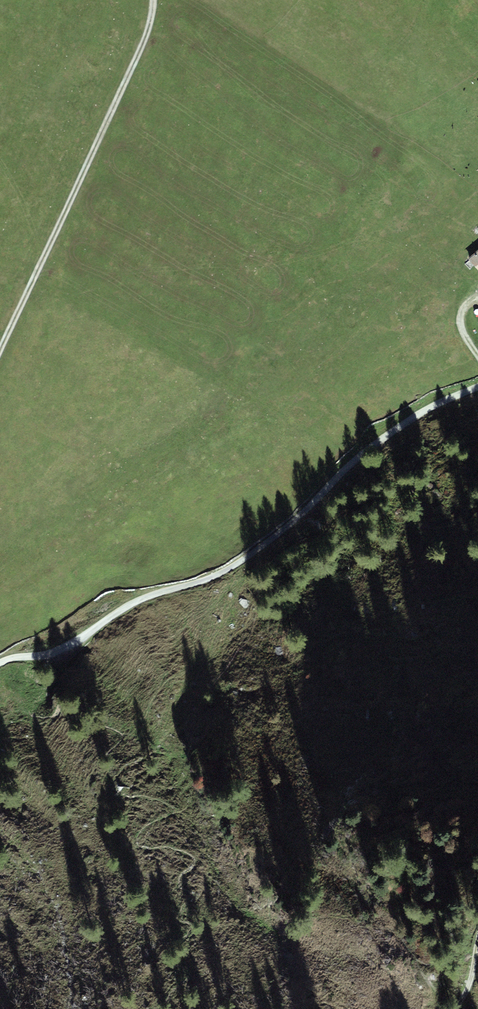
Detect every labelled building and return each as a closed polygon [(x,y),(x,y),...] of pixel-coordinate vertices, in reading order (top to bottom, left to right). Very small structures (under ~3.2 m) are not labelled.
[(468,258),(477,269),(477,250),(468,258)]
